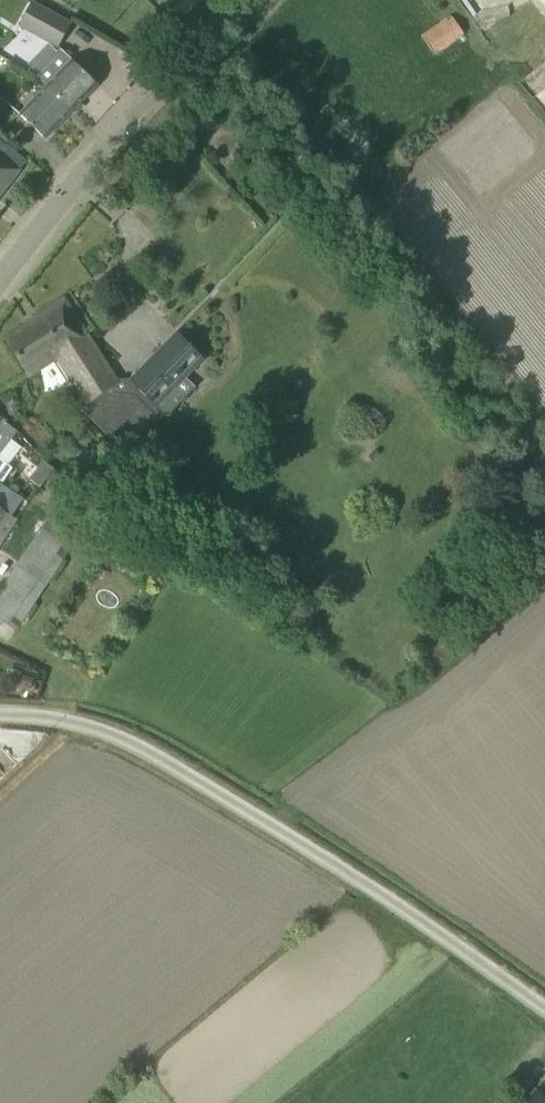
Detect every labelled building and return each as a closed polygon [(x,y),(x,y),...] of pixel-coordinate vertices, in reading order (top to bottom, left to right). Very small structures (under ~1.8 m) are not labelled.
[(32,3),(20,26),(57,47),(70,24),(32,3)] [(463,37),(449,16),(422,35),(435,55),(463,37)] [(36,75),(48,86),(73,110),(98,84),(72,60),(71,61),(60,50),(36,75)] [(45,139),(73,110),(48,86),(20,115),(29,124),(45,139)] [(0,98),(0,117),(8,103),(0,98)] [(9,148),(0,142),(0,195),(26,162),(9,148)] [(55,353),(76,382),(88,401),(92,405),(84,412),(118,446),(166,415),(194,386),(187,378),(205,360),(176,332),(129,380),(125,379),(121,380),(119,381),(115,383),(64,304),(10,340),(9,339),(8,340),(20,358),(29,371),(55,353)] [(0,416),(0,454),(17,433),(3,422),(5,420),(0,416)] [(3,482),(12,470),(0,461),(0,479),(3,482)] [(0,508),(0,547),(18,520),(0,508)] [(15,628),(76,538),(50,520),(0,594),(0,619),(15,629),(15,628)] [(537,1090),(527,1102),(544,1102),(544,1096),(537,1090)]
